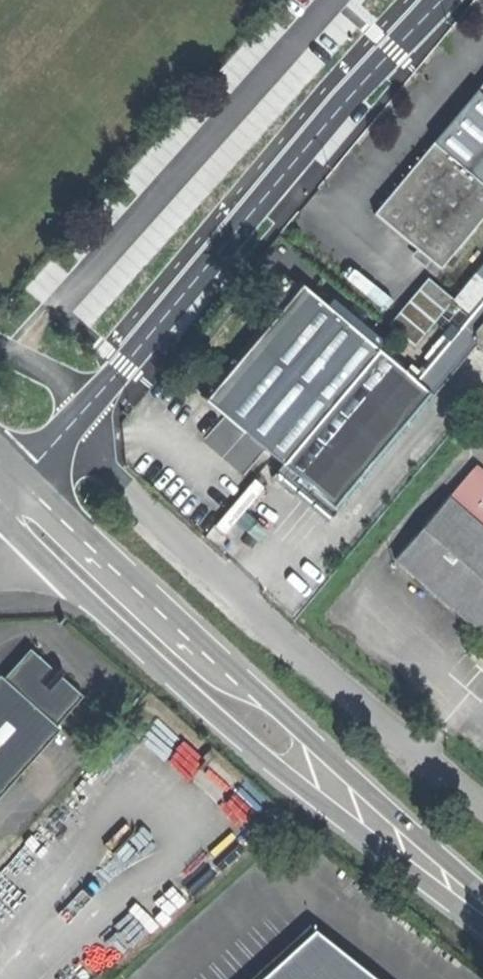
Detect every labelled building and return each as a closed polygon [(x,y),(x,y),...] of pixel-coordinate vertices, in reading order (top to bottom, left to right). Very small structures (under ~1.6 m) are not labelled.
[(436,269),(482,212),(482,76),(369,215),(436,269)] [(475,273),(482,280),(482,264),(475,273)] [(452,300),(467,312),(482,293),(482,280),(475,273),(452,300)] [(428,279),(418,290),(443,311),(452,300),(428,279)] [(337,511),(432,397),(412,380),(297,283),(201,396),(283,465),(337,511)] [(414,346),(443,311),(418,290),(389,325),(414,346)] [(432,397),(475,346),(482,353),(482,296),(412,380),(432,397)] [(326,524),(337,511),(283,465),(272,478),(298,500),(326,524)] [(473,468),(395,559),(482,636),(482,477),(473,468)] [(469,653),(482,666),(482,636),(469,653)] [(2,680),(56,727),(82,697),(60,678),(64,674),(54,666),(51,669),(29,650),(2,680)] [(56,727),(2,680),(0,678),(0,796),(59,730),(56,727)] [(263,978),(370,978),(314,933),(263,978)]
